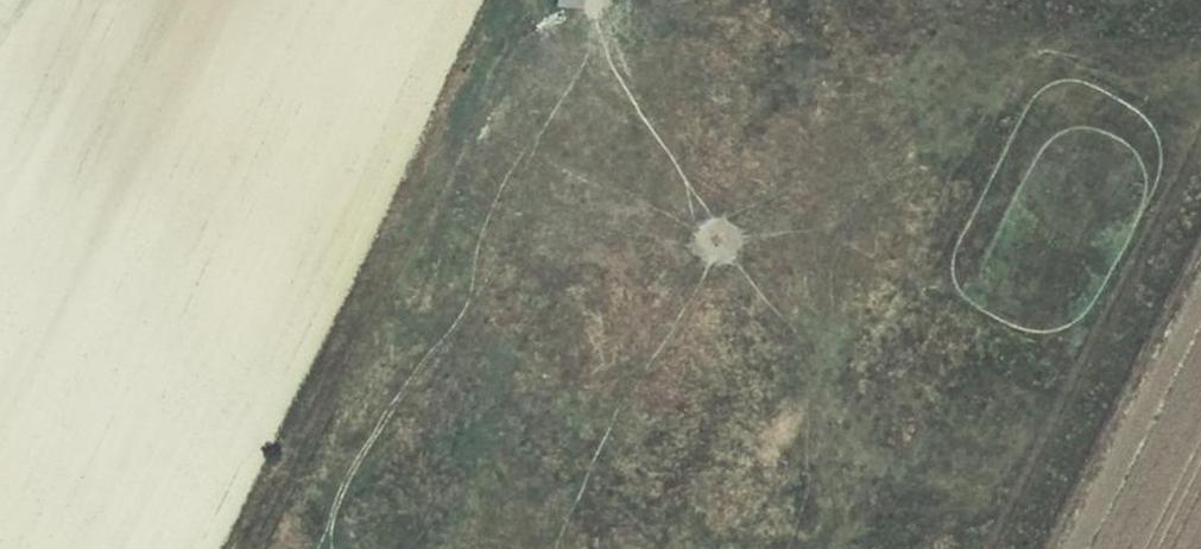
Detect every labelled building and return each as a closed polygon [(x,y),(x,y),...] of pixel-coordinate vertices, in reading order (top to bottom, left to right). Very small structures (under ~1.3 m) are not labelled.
[(586,0),(558,0),(558,8),(586,8),(586,0)]
